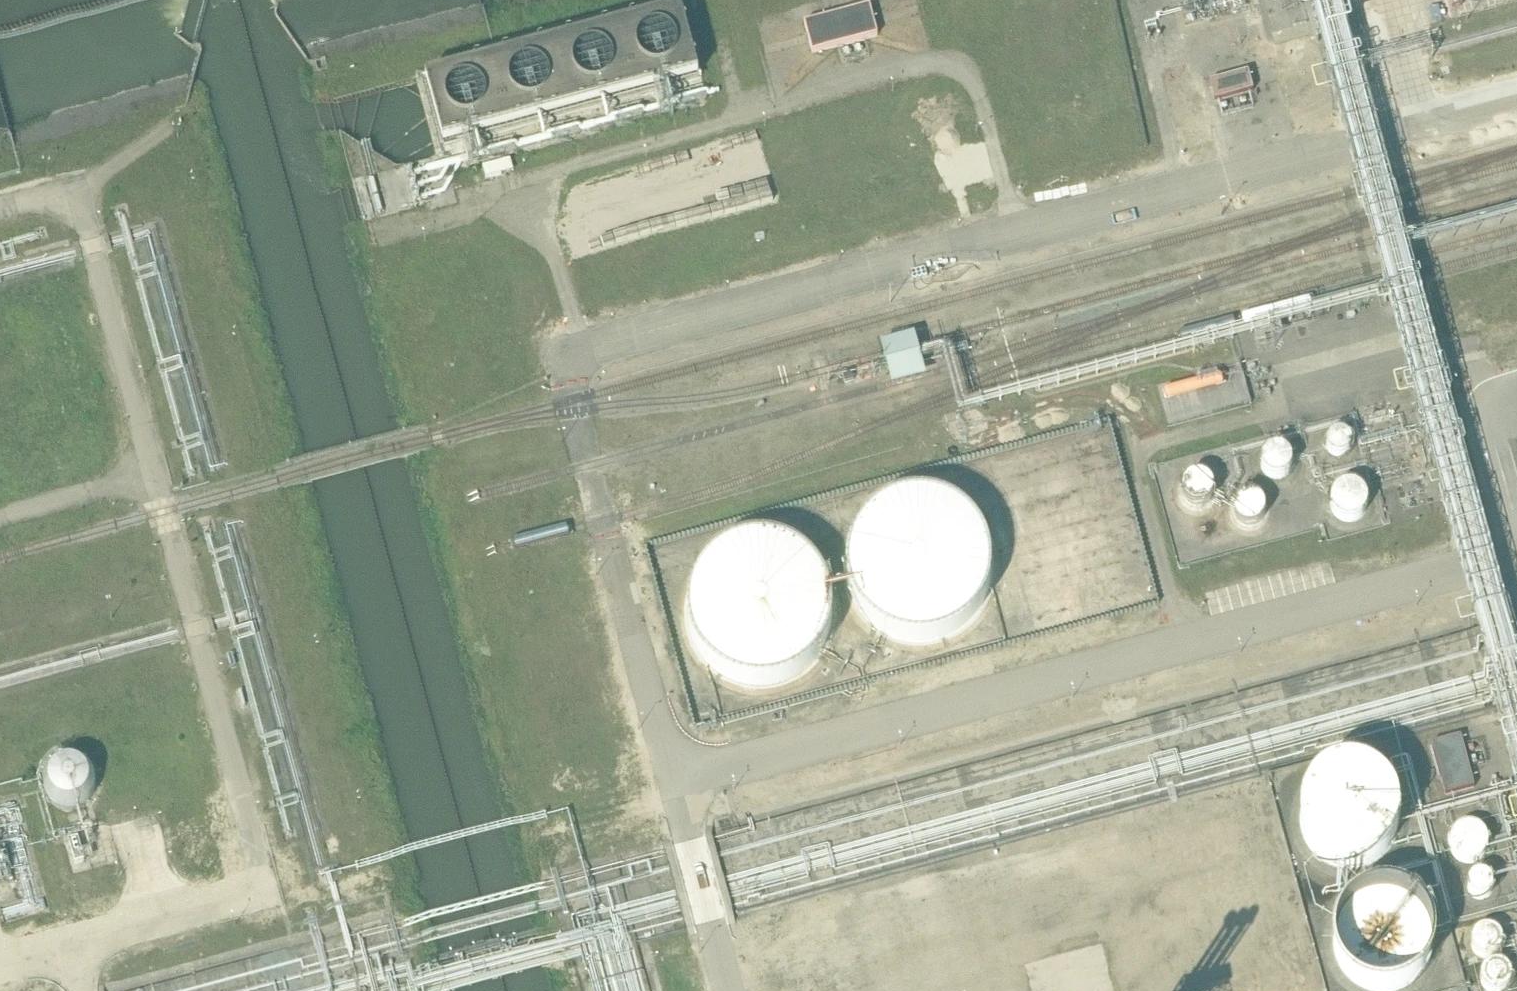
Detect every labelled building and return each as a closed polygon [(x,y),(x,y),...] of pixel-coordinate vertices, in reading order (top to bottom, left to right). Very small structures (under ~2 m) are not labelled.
[(812,53),(877,36),(869,7),(804,24),(812,53)] [(679,22),(421,91),(439,159),(697,89),(679,22)] [(1248,72),(1210,82),(1215,101),(1253,91),(1248,72)] [(498,162),(482,166),(486,178),(501,174),(498,162)] [(852,372),(843,374),(845,381),(854,378),(852,372)] [(1166,403),(1170,403),(1220,390),(1223,387),(1224,383),(1222,379),(1217,377),(1167,391),(1162,394),(1162,399),(1166,403)] [(1340,459),(1347,456),(1350,451),(1351,446),(1350,441),(1346,436),(1340,434),(1334,434),(1328,438),(1326,444),(1327,452),(1332,457),(1340,459)] [(1175,435),(1152,439),(1151,440),(1150,441),(1150,443),(1151,444),(1152,445),(1154,445),(1177,440),(1179,440),(1180,438),(1179,436),(1178,435),(1177,435),(1175,435)] [(1262,461),(1261,468),(1265,475),(1271,480),(1278,480),(1285,477),(1289,471),(1290,463),(1286,456),(1280,452),(1273,452),(1266,455),(1262,461)] [(1133,461),(1138,483),(1139,485),(1141,485),(1142,485),(1144,484),(1145,483),(1144,481),(1139,459),(1138,458),(1136,457),(1135,457),(1134,458),(1133,460),(1133,461)] [(1171,491),(1173,499),(1179,507),(1188,512),(1198,513),(1207,510),(1215,503),(1219,494),(1219,485),(1215,476),(1208,469),(1199,465),(1191,465),(1182,468),(1176,474),(1172,482),(1171,491)] [(1330,498),(1328,507),(1331,515),(1337,521),(1345,524),(1353,523),(1360,519),(1364,512),(1365,505),(1363,498),(1359,492),(1353,488),(1344,488),(1336,491),(1330,498)] [(871,516),(865,523),(860,529),(856,536),(852,543),(849,553),(848,561),(847,569),(847,577),(849,586),(851,594),(854,602),(859,610),(865,618),(871,625),(879,631),(887,635),(894,638),(901,641),(910,643),(920,643),(930,643),(945,639),(954,635),(960,632),(968,625),(974,619),(979,613),(984,605),(988,597),(991,588),(992,579),(993,572),(992,560),(990,550),(987,542),(980,530),(972,520),(963,511),(954,506),(945,502),(931,498),(923,498),(911,498),(900,500),(889,504),(881,509),(871,516)] [(1237,509),(1236,517),(1239,525),(1246,530),(1255,530),(1262,526),(1266,520),(1266,513),(1263,506),(1257,502),(1249,501),(1242,503),(1237,509)] [(706,662),(713,669),(721,675),(729,680),(741,684),(751,686),(764,687),(773,686),(783,683),(791,680),(801,674),(808,669),(815,662),(821,654),(827,644),(831,633),(833,624),(833,614),(833,604),(831,595),(828,586),(824,579),(820,571),(814,564),(807,557),(800,553),(790,547),(783,545),(773,542),(765,541),(756,541),(747,542),(736,545),(729,548),(722,552),(715,557),(708,563),(702,571),(698,577),(693,586),(690,596),(688,603),(688,613),(688,621),(690,631),(693,641),(697,649),(701,655),(706,662)] [(1446,795),(1474,787),(1460,736),(1431,745),(1446,795)] [(1297,813),(1297,827),(1301,840),(1309,852),(1319,861),(1332,867),(1346,869),(1360,867),(1373,861),(1384,852),(1391,839),(1395,826),(1395,811),(1390,797),(1382,786),(1371,777),(1358,771),(1344,770),(1331,772),(1318,778),(1308,788),(1300,799),(1297,813)] [(47,802),(52,809),(60,814),(70,814),(79,809),(85,801),(87,792),(84,783),(77,776),(69,773),(60,774),(52,778),(47,785),(45,793),(47,802)] [(1449,840),(1448,847),(1451,855),(1456,860),(1463,863),(1471,863),(1478,859),(1483,852),(1484,843),(1480,835),(1474,830),(1467,828),(1459,830),(1453,834),(1449,840)] [(78,837),(69,839),(75,863),(84,860),(78,837)] [(1467,890),(1469,896),(1474,900),(1480,901),(1486,898),(1490,893),(1490,887),(1488,882),(1484,878),(1478,877),(1472,879),(1468,883),(1467,890)] [(77,901),(91,896),(87,884),(73,889),(77,901)] [(1331,950),(1334,964),(1342,975),(1352,985),(1363,990),(1397,990),(1404,989),(1415,980),(1424,970),(1429,957),(1431,943),(1429,930),(1423,917),(1414,906),(1403,899),(1388,894),(1373,895),(1358,899),(1346,908),(1336,921),(1331,935),(1331,950)] [(1473,952),(1480,956),(1488,957),(1495,953),(1498,946),(1498,938),(1494,932),(1488,929),(1481,929),(1475,932),(1471,938),(1470,945),(1473,952)] [(1480,980),(1483,988),(1487,990),(1501,990),(1504,989),(1508,983),(1508,977),(1506,971),(1501,966),(1493,965),(1486,967),(1481,973),(1480,980)]
